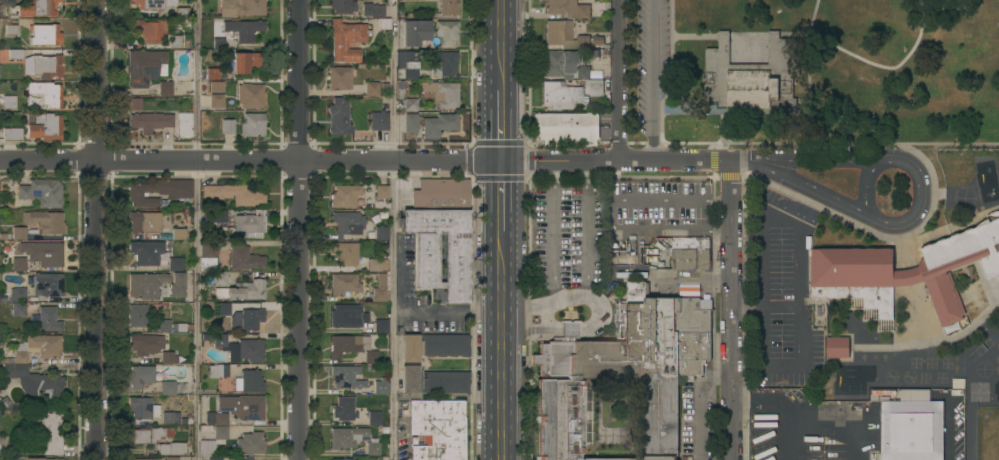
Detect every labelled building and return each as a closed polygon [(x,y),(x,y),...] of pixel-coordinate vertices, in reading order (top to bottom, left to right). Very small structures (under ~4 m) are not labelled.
[(23,5),(23,0),(61,0),(61,2),(56,2),(56,6),(54,6),(54,11),(57,11),(57,15),(17,15),(17,18),(7,18),(7,5),(23,5)] [(133,4),(133,0),(177,0),(177,5),(164,6),(164,9),(138,9),(138,4),(133,4)] [(221,9),(221,0),(265,0),(265,14),(235,14),(235,9),(221,9)] [(330,8),(330,0),(350,0),(350,1),(355,1),(355,11),(354,11),(354,12),(350,12),(350,13),(333,13),(333,8),(330,8)] [(440,14),(440,0),(458,0),(457,14),(440,14)] [(538,1),(538,0),(577,0),(577,5),(589,4),(589,18),(566,18),(565,11),(562,11),(562,14),(546,14),(546,5),(542,5),(542,1),(538,1)] [(384,5),(384,17),(371,17),(371,5),(384,5)] [(189,7),(189,17),(175,17),(175,7),(189,7)] [(166,37),(161,37),(161,43),(143,43),(143,38),(141,38),(141,35),(140,34),(138,36),(136,33),(138,32),(136,30),(129,31),(129,27),(128,27),(128,23),(129,23),(129,17),(130,17),(130,19),(142,19),(142,22),(154,22),(154,20),(166,20),(166,37)] [(237,43),(237,31),(218,31),(218,21),(231,21),(231,19),(237,18),(237,21),(264,21),(264,24),(266,24),(266,28),(264,28),(264,31),(256,31),(256,32),(252,35),(252,43),(237,43)] [(341,18),(341,23),(344,23),(344,24),(367,23),(367,30),(371,30),(371,35),(366,36),(366,42),(352,42),(352,41),(347,42),(347,49),(359,48),(360,62),(343,62),(343,61),(333,61),(332,37),(331,37),(330,18),(341,18)] [(390,18),(390,29),(382,29),(382,31),(379,31),(379,29),(378,29),(378,18),(390,18)] [(430,20),(430,40),(421,40),(421,46),(403,46),(402,20),(430,20)] [(571,20),(571,31),(572,31),(572,34),(571,34),(571,40),(576,40),(576,36),(590,36),(590,49),(562,49),(562,44),(546,44),(546,20),(571,20)] [(458,21),(458,23),(459,23),(459,27),(458,27),(458,33),(457,33),(457,39),(456,39),(456,40),(454,40),(454,44),(452,44),(452,45),(440,45),(440,44),(439,44),(439,38),(440,38),(440,36),(436,36),(436,21),(458,21)] [(50,24),(50,23),(58,23),(58,32),(61,32),(61,44),(30,44),(30,37),(32,37),(32,24),(50,24)] [(6,25),(18,25),(18,36),(6,36),(6,25)] [(729,64),(768,64),(768,31),(779,31),(779,38),(799,38),(799,77),(793,77),(793,98),(796,98),(796,105),(798,105),(798,111),(796,111),(796,115),(768,115),(768,109),(716,109),(716,101),(702,101),(702,78),(705,78),(705,49),(718,49),(718,31),(729,31),(729,64)] [(181,35),(181,48),(168,48),(168,40),(170,40),(170,35),(181,35)] [(593,45),(593,37),(605,37),(605,45),(593,45)] [(22,49),(22,58),(32,55),(40,55),(40,56),(54,56),(54,54),(62,54),(62,77),(49,78),(49,80),(40,80),(40,74),(23,74),(23,63),(8,64),(8,54),(0,54),(0,49),(22,49)] [(147,50),(147,51),(167,51),(167,64),(158,64),(158,76),(154,79),(147,79),(147,88),(131,88),(127,85),(128,72),(125,72),(125,65),(128,65),(128,51),(147,50)] [(396,63),(396,50),(412,51),(412,63),(396,63)] [(582,50),(582,63),(580,63),(580,64),(574,64),(574,65),(572,65),(573,74),(571,74),(572,79),(562,79),(562,76),(540,76),(540,62),(541,62),(541,60),(544,60),(544,51),(582,50)] [(458,51),(458,61),(455,61),(456,75),(453,75),(430,75),(430,68),(431,68),(431,60),(436,60),(436,58),(432,58),(432,52),(436,52),(436,51),(458,51)] [(262,52),(262,67),(248,67),(248,73),(234,73),(233,52),(262,52)] [(328,67),(351,66),(351,89),(347,89),(329,90),(328,67)] [(589,66),(590,79),(585,79),(585,80),(576,80),(576,67),(589,66)] [(405,80),(404,68),(416,67),(417,79),(405,80)] [(206,79),(206,68),(219,68),(218,79),(206,79)] [(159,95),(158,81),(172,80),(172,94),(159,95)] [(397,80),(405,80),(405,84),(402,84),(402,87),(404,87),(404,94),(405,94),(405,95),(402,95),(402,96),(403,96),(403,99),(397,99),(397,80)] [(603,80),(603,96),(590,96),(589,94),(585,94),(586,80),(603,80)] [(224,81),(224,91),(210,92),(210,81),(224,81)] [(378,81),(378,95),(365,95),(365,81),(378,81)] [(541,81),(564,81),(564,86),(582,86),(582,96),(588,96),(588,107),(583,107),(583,109),(550,109),(550,105),(541,105),(541,81)] [(52,82),(52,84),(61,84),(61,108),(46,108),(46,104),(42,104),(42,94),(27,94),(27,82),(52,82)] [(435,82),(458,82),(458,107),(437,107),(437,106),(433,106),(433,91),(420,91),(420,82),(435,82)] [(263,108),(250,108),(240,108),(240,105),(238,105),(238,103),(237,103),(238,84),(241,84),(241,83),(250,83),(250,84),(264,84),(263,108)] [(223,94),(224,108),(210,108),(210,94),(223,94)] [(15,95),(16,109),(3,110),(3,95),(15,95)] [(330,134),(330,114),(329,114),(329,105),(333,105),(333,97),(342,97),(342,100),(348,100),(348,124),(351,124),(351,128),(353,128),(353,134),(330,134)] [(141,98),(141,110),(129,110),(129,98),(141,98)] [(417,98),(417,110),(404,110),(404,98),(417,98)] [(132,114),(132,111),(136,111),(136,114),(138,114),(138,112),(161,113),(161,114),(173,114),(173,127),(161,127),(161,129),(159,129),(159,128),(151,128),(151,134),(141,134),(141,129),(137,129),(137,128),(129,128),(129,114),(132,114)] [(370,111),(388,111),(388,130),(370,130),(370,111)] [(61,142),(59,142),(59,139),(48,139),(48,142),(41,142),(41,138),(27,137),(27,124),(34,124),(34,113),(43,113),(43,112),(52,112),(52,115),(61,115),(61,142)] [(191,136),(188,136),(188,137),(182,137),(182,136),(180,136),(180,132),(173,132),(173,127),(180,127),(180,122),(178,122),(178,112),(191,112),(191,136)] [(264,113),(264,135),(240,135),(240,121),(243,121),(243,113),(264,113)] [(404,113),(417,113),(417,133),(404,132),(404,113)] [(437,118),(437,114),(452,114),(452,113),(455,113),(455,114),(458,114),(458,129),(449,129),(449,132),(445,132),(445,129),(438,129),(438,131),(440,131),(440,135),(438,135),(438,138),(422,138),(422,117),(437,118)] [(533,139),(533,113),(599,113),(599,139),(597,139),(597,145),(543,146),(542,139),(533,139)] [(221,119),(234,119),(234,134),(221,134),(221,119)] [(3,140),(3,128),(22,128),(22,140),(3,140)] [(411,190),(418,190),(418,178),(469,179),(469,210),(411,209),(411,190)] [(61,197),(62,197),(62,207),(37,207),(37,199),(17,199),(17,185),(29,185),(29,179),(57,179),(57,181),(60,183),(61,183),(61,197)] [(192,179),(191,198),(166,198),(166,194),(157,194),(157,191),(146,191),(146,192),(142,192),(142,197),(158,198),(158,206),(131,206),(131,201),(128,201),(128,183),(151,184),(151,179),(192,179)] [(245,185),(245,188),(256,188),(256,190),(264,190),(264,204),(253,204),(253,207),(233,207),(233,195),(232,195),(232,197),(223,197),(223,199),(202,199),(202,185),(245,185)] [(361,185),(361,189),(363,189),(363,193),(362,193),(362,196),(354,196),(354,207),(331,207),(331,193),(332,193),(332,191),(333,191),(333,185),(361,185)] [(388,185),(388,198),(375,198),(375,185),(388,185)] [(234,237),(234,227),(220,227),(220,222),(200,222),(200,209),(235,209),(235,215),(241,215),(241,213),(244,213),(244,214),(254,214),(254,209),(263,209),(263,214),(264,214),(265,231),(261,232),(261,237),(234,237)] [(469,210),(469,303),(444,303),(444,288),(414,288),(414,232),(401,232),(402,209),(411,209),(469,210)] [(44,211),(44,212),(62,212),(62,225),(65,225),(65,234),(44,234),(44,235),(39,235),(39,229),(36,229),(36,224),(27,224),(27,223),(22,223),(22,212),(27,212),(27,211),(44,211)] [(141,211),(141,212),(160,212),(160,232),(133,232),(133,233),(130,233),(130,222),(129,222),(129,220),(127,218),(127,215),(129,213),(129,211),(141,211)] [(986,216),(998,211),(998,277),(988,281),(979,259),(949,271),(966,314),(962,315),(964,319),(942,328),(924,281),(915,284),(905,286),(893,287),(893,320),(878,320),(878,309),(863,309),(863,298),(811,298),(811,255),(808,255),(808,249),(893,249),(893,271),(902,270),(911,269),(919,266),(918,264),(920,260),(924,258),(920,249),(976,228),(978,225),(982,222),(987,219),(986,216)] [(358,212),(358,215),(364,215),(364,218),(366,218),(366,222),(364,222),(364,229),(361,229),(361,234),(342,234),(342,240),(337,240),(337,222),(332,222),(332,219),(331,219),(331,215),(332,215),(332,212),(358,212)] [(25,226),(26,239),(13,239),(12,226),(25,226)] [(388,226),(388,239),(375,239),(375,226),(388,226)] [(173,239),(172,229),(185,228),(185,239),(173,239)] [(710,237),(710,260),(711,260),(711,267),(709,267),(709,269),(672,270),(672,256),(668,256),(668,247),(672,247),(672,238),(710,237)] [(214,284),(214,271),(200,271),(201,240),(215,240),(215,257),(216,257),(216,271),(227,271),(227,285),(214,284)] [(164,241),(164,252),(167,252),(167,259),(158,259),(158,265),(135,265),(135,260),(134,260),(134,254),(132,254),(132,252),(129,252),(129,250),(128,250),(127,247),(127,245),(127,243),(129,243),(129,241),(164,241)] [(62,242),(62,267),(39,267),(39,261),(27,261),(27,254),(18,254),(18,242),(62,242)] [(358,242),(358,263),(354,266),(338,266),(337,251),(331,251),(330,242),(358,242)] [(230,246),(248,245),(248,254),(257,254),(257,256),(264,256),(264,266),(250,267),(250,269),(230,269),(230,246)] [(636,251),(636,264),(606,265),(606,251),(636,251)] [(26,257),(26,271),(12,271),(12,257),(26,257)] [(182,257),(182,271),(168,271),(168,257),(182,257)] [(387,259),(387,270),(381,270),(381,271),(368,271),(368,259),(387,259)] [(185,297),(170,297),(170,283),(173,283),(173,272),(185,272),(185,297)] [(62,273),(62,296),(44,296),(44,295),(33,295),(33,273),(62,273)] [(168,273),(168,282),(158,282),(158,290),(160,290),(160,296),(158,296),(158,300),(141,300),(141,297),(132,297),(132,292),(129,292),(129,273),(168,273)] [(357,273),(357,281),(359,281),(359,283),(361,283),(361,291),(344,291),(344,295),(331,295),(330,273),(357,273)] [(372,287),(376,287),(377,273),(386,273),(386,292),(389,292),(389,302),(385,302),(385,301),(372,301),(372,287)] [(251,282),(251,278),(264,278),(265,299),(227,299),(227,296),(226,295),(225,291),(227,290),(227,287),(234,287),(234,282),(251,282)] [(675,456),(675,459),(535,459),(535,456),(536,456),(536,422),(536,416),(536,379),(566,379),(566,375),(539,375),(539,365),(531,365),(531,354),(539,354),(539,343),(547,343),(547,341),(552,341),(552,337),(562,337),(562,321),(578,321),(578,341),(614,341),(614,336),(613,336),(613,304),(615,304),(615,303),(626,303),(626,292),(624,292),(624,288),(626,288),(626,281),(645,281),(645,283),(649,283),(649,298),(700,298),(700,300),(712,300),(712,311),(711,311),(711,361),(705,361),(705,364),(703,364),(703,375),(678,375),(678,456),(675,456)] [(985,307),(979,310),(969,285),(976,283),(985,307)] [(26,302),(13,302),(13,301),(10,301),(10,295),(10,288),(12,288),(26,288),(26,302)] [(213,288),(214,298),(226,298),(225,288),(213,288)] [(218,315),(218,301),(230,301),(230,315),(218,315)] [(12,316),(12,302),(25,302),(25,316),(12,316)] [(129,304),(146,304),(146,326),(129,326),(129,304)] [(361,304),(361,312),(369,312),(369,321),(361,321),(361,327),(331,326),(331,310),(333,310),(333,304),(361,304)] [(55,306),(55,321),(62,321),(62,330),(38,330),(38,306),(55,306)] [(264,309),(264,321),(261,321),(261,329),(258,329),(258,330),(241,330),(241,318),(240,318),(240,313),(241,313),(241,309),(264,309)] [(158,332),(158,319),(170,320),(170,332),(158,332)] [(388,319),(388,333),(374,333),(374,331),(373,331),(372,323),(374,323),(374,319),(388,319)] [(173,331),(173,323),(188,323),(188,331),(173,331)] [(227,333),(227,342),(239,342),(239,339),(262,339),(262,340),(264,341),(263,352),(262,353),(262,361),(247,361),(247,363),(241,363),(241,358),(239,358),(239,362),(229,362),(229,351),(221,351),(221,347),(213,347),(213,333),(227,333)] [(401,334),(418,334),(468,334),(468,349),(469,349),(469,355),(418,355),(418,363),(401,362),(401,334)] [(61,335),(61,352),(57,352),(57,358),(38,358),(38,351),(29,351),(29,353),(27,353),(28,363),(14,364),(14,351),(14,343),(22,343),(22,341),(26,341),(26,335),(61,335)] [(156,335),(164,335),(164,349),(158,349),(158,353),(147,353),(147,356),(134,356),(134,350),(131,350),(131,345),(129,345),(129,335),(156,335)] [(361,335),(361,336),(369,336),(369,349),(363,349),(363,352),(341,352),(341,358),(331,358),(331,357),(329,355),(329,338),(331,338),(331,335),(361,335)] [(849,337),(849,358),(826,358),(826,337),(849,337)] [(378,363),(365,363),(365,350),(378,350),(378,363)] [(161,363),(161,351),(173,351),(173,363),(161,363)] [(3,378),(2,364),(14,364),(28,363),(28,373),(37,373),(37,374),(50,374),(49,371),(59,371),(59,376),(63,376),(63,383),(62,383),(62,391),(59,391),(59,402),(49,402),(49,396),(44,396),(44,391),(37,391),(38,395),(34,395),(29,394),(25,393),(22,390),(20,386),(19,382),(18,377),(3,378)] [(228,364),(228,376),(215,376),(215,379),(210,379),(210,376),(208,376),(208,365),(214,365),(214,364),(228,364)] [(154,365),(154,369),(162,369),(162,380),(154,380),(154,383),(142,383),(142,388),(131,388),(131,381),(128,381),(128,376),(127,376),(127,370),(130,370),(130,365),(154,365)] [(417,393),(401,393),(401,365),(418,365),(418,370),(420,370),(420,372),(469,371),(469,378),(468,378),(468,392),(417,393)] [(360,366),(360,374),(363,374),(363,378),(365,378),(365,380),(366,380),(366,387),(334,387),(334,384),(333,384),(333,377),(332,377),(332,374),(331,374),(331,366),(360,366)] [(234,377),(241,377),(241,369),(244,369),(244,368),(246,368),(246,369),(260,369),(260,377),(262,377),(262,381),(264,381),(264,392),(258,392),(258,391),(241,391),(241,390),(234,390),(234,377)] [(374,394),(374,380),(381,381),(381,377),(388,377),(388,382),(389,382),(389,391),(388,391),(388,394),(374,394)] [(964,379),(964,389),(952,389),(952,379),(964,379)] [(161,394),(161,380),(175,380),(175,394),(161,394)] [(878,395),(878,401),(870,401),(870,395),(871,395),(871,391),(896,390),(896,395),(878,395)] [(943,401),(943,459),(882,459),(882,396),(889,396),(889,401),(900,401),(900,390),(930,390),(930,401),(943,401)] [(238,396),(238,395),(264,395),(264,420),(238,420),(238,418),(236,418),(236,414),(229,414),(229,411),(218,411),(217,396),(238,396)] [(128,396),(134,396),(134,397),(151,397),(151,404),(160,404),(160,417),(151,417),(151,418),(133,418),(133,411),(131,411),(131,407),(128,407),(128,396)] [(354,396),(353,411),(357,411),(357,413),(357,417),(353,417),(353,420),(337,420),(337,417),(332,417),(332,412),(331,412),(331,408),(332,408),(332,405),(336,405),(337,396),(354,396)] [(466,458),(466,459),(409,459),(409,445),(410,445),(410,437),(415,437),(415,443),(422,443),(422,434),(409,434),(409,400),(464,400),(464,417),(465,417),(465,458),(466,458)] [(162,411),(164,411),(164,410),(173,410),(173,411),(176,411),(175,424),(162,424),(162,411)] [(63,411),(63,425),(61,425),(61,436),(62,436),(62,454),(43,454),(43,430),(37,430),(37,424),(24,424),(24,411),(63,411)] [(205,411),(215,411),(215,412),(216,412),(216,411),(220,411),(220,412),(228,412),(228,424),(214,424),(214,423),(205,423),(205,411)] [(368,425),(368,411),(381,411),(381,425),(368,425)] [(228,439),(214,439),(214,425),(228,425),(228,439)] [(164,427),(164,436),(163,436),(163,438),(159,438),(159,440),(156,440),(156,443),(155,443),(128,444),(128,429),(150,428),(150,427),(164,427)] [(369,427),(369,440),(360,440),(355,440),(355,447),(344,447),(344,449),(331,449),(331,428),(369,427)] [(252,456),(252,459),(244,459),(244,456),(247,456),(247,452),(238,452),(238,446),(236,446),(236,438),(242,438),(242,433),(252,433),(252,431),(262,431),(262,440),(264,440),(264,444),(265,444),(265,453),(251,453),(252,456)] [(380,455),(366,455),(366,454),(365,454),(365,445),(367,445),(367,441),(371,442),(371,438),(377,438),(377,442),(380,442),(380,455)] [(215,456),(200,456),(200,439),(215,440),(215,456)] [(158,454),(158,443),(169,443),(169,442),(186,442),(186,455),(158,454)]
